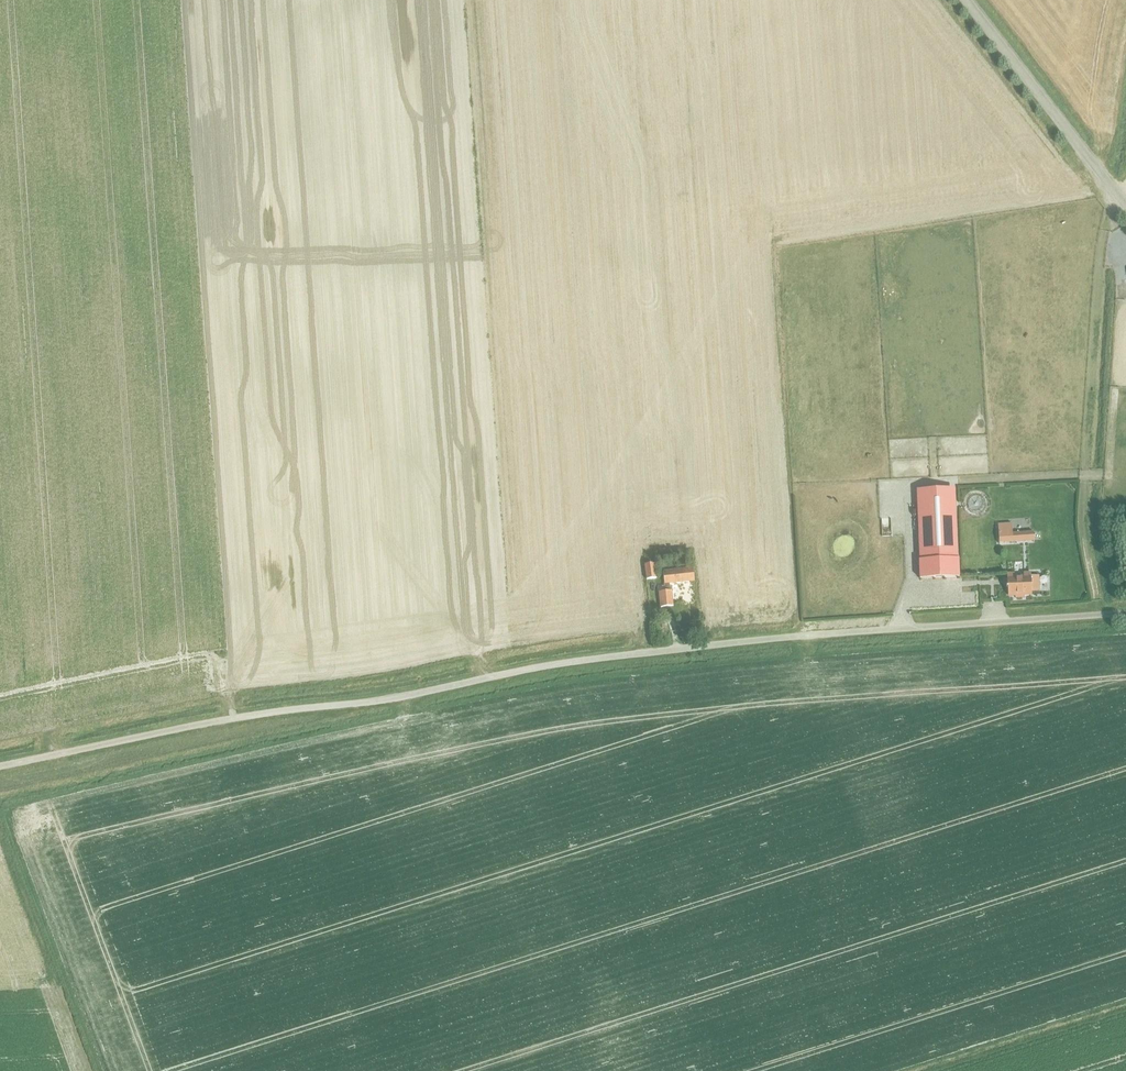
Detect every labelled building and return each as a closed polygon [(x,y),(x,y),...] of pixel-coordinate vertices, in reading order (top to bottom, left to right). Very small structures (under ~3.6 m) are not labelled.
[(955,488),(916,490),(918,544),(920,578),(960,577),(959,558),(957,558),(956,517),(955,488)] [(1012,533),(999,534),(999,543),(1035,541),(1034,532),(1012,533)] [(655,563),(645,564),(647,580),(657,578),(655,563)] [(663,571),(664,584),(665,591),(659,592),(660,607),(673,606),(672,590),(670,591),(669,584),(694,581),(693,568),(663,571)] [(1005,586),(1007,586),(1008,596),(1015,595),(1015,598),(1024,598),(1024,595),(1031,595),(1031,592),(1038,592),(1038,574),(1023,574),(1024,577),(1014,577),(1014,574),(1007,574),(1007,577),(1005,577),(1005,586)]
